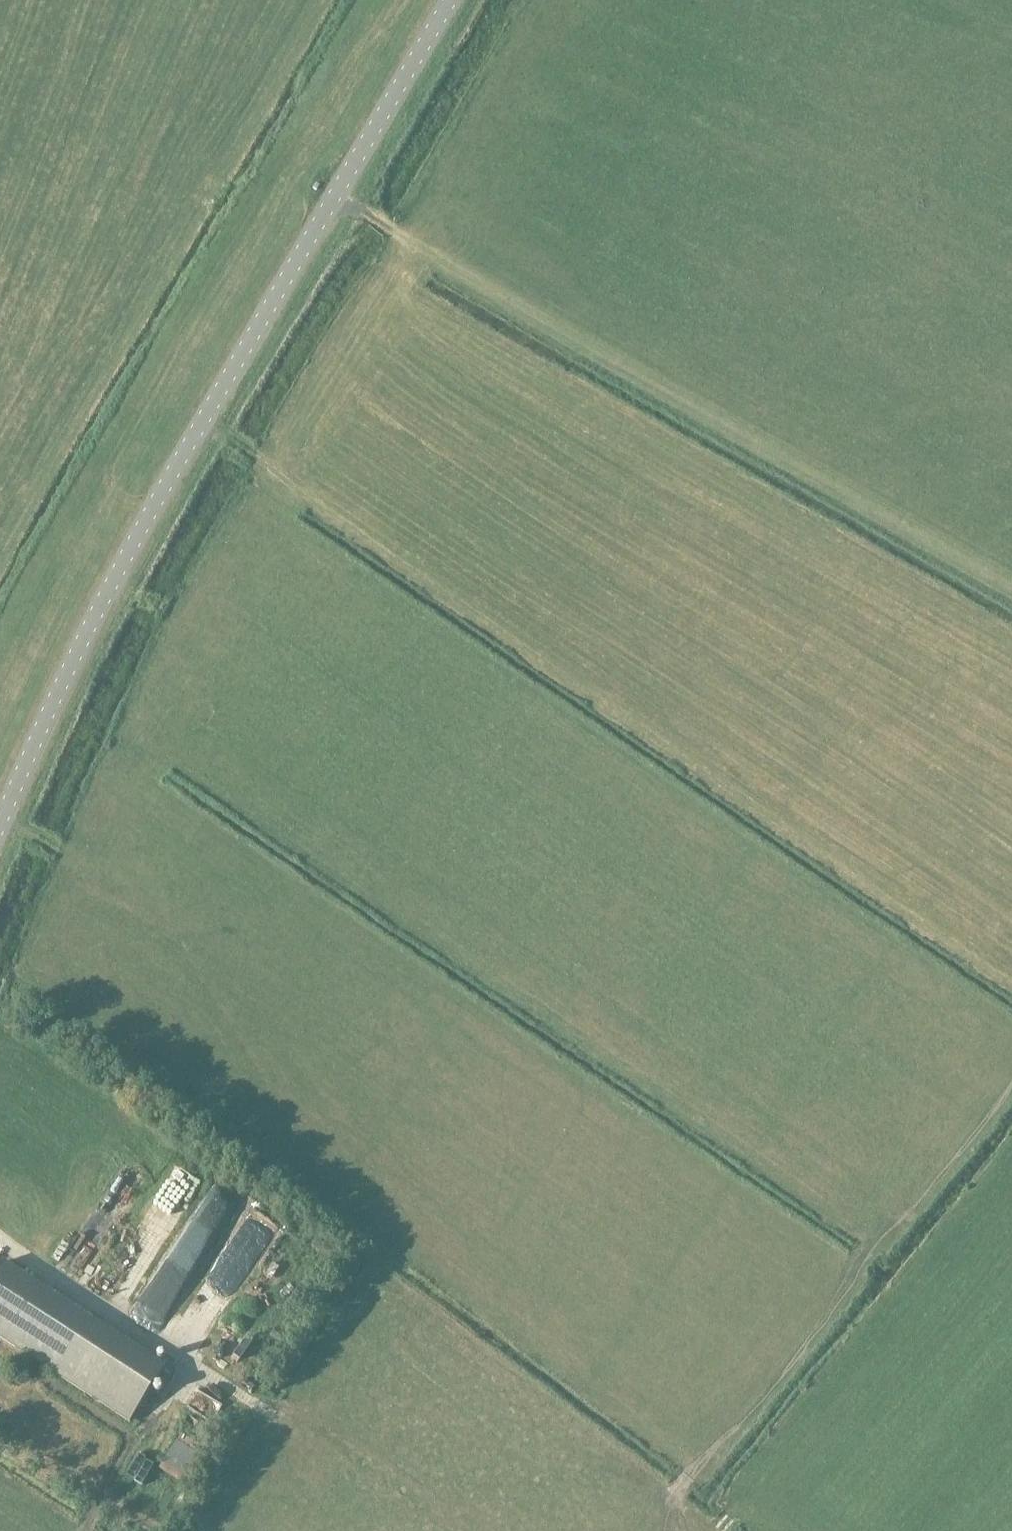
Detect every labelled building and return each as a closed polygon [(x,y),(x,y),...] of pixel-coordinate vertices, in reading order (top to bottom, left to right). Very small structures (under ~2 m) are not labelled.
[(151,1201),(163,1213),(179,1198),(167,1186),(151,1201)] [(232,1225),(183,1325),(209,1338),(258,1238),(232,1225)] [(191,1241),(162,1278),(177,1289),(206,1252),(191,1241)] [(2,1262),(0,1266),(0,1338),(129,1422),(165,1368),(2,1262)] [(220,1333),(209,1356),(221,1362),(232,1339),(220,1333)] [(131,1448),(124,1468),(141,1474),(148,1454),(131,1448)] [(156,1464),(173,1473),(178,1464),(161,1455),(156,1464)]
